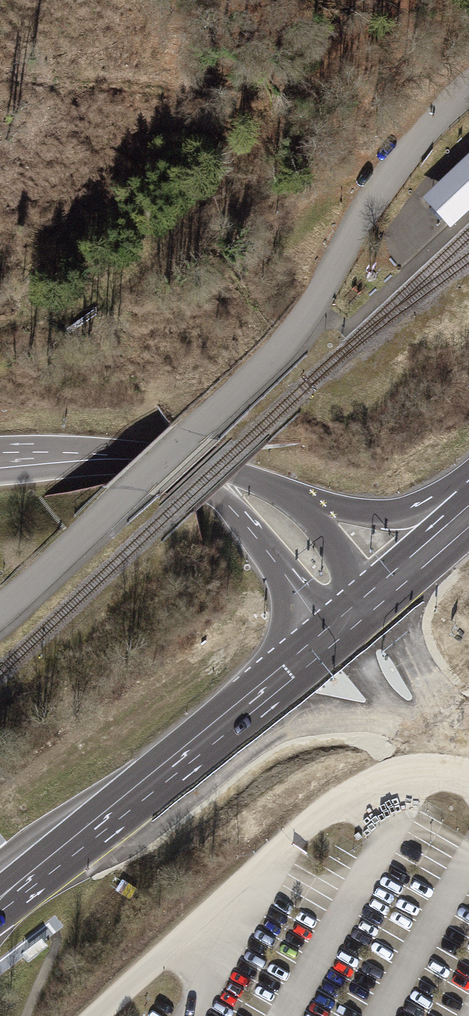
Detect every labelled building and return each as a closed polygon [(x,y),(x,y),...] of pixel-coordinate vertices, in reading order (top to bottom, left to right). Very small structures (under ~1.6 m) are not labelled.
[(423,200),(451,230),(468,213),(468,157),(423,200)] [(22,954),(28,962),(48,946),(42,938),(22,954)]
